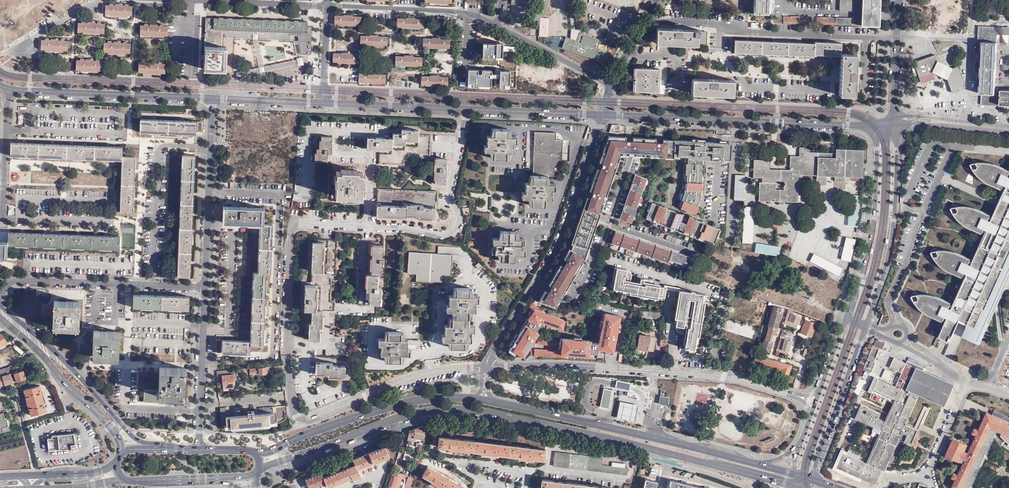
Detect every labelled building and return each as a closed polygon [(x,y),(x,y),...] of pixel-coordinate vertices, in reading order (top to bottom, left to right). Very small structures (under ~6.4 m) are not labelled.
[(533,21),(539,22),(538,36),(547,37),(548,18),(543,18),(548,0),(540,0),(533,21)] [(752,13),(766,13),(767,2),(767,0),(753,0),(752,13)] [(851,9),(852,0),(838,0),(838,9),(851,9)] [(860,23),(878,24),(879,10),(879,0),(861,0),(860,23)] [(106,4),(106,13),(132,14),(133,6),(106,4)] [(790,15),(782,14),(782,22),(808,23),(809,15),(801,15),(790,14),(790,15)] [(820,15),(816,15),(816,22),(834,23),(835,16),(831,15),(820,14),(820,15)] [(362,16),(335,15),(334,23),(361,25),(362,16)] [(223,32),(223,29),(213,28),(213,18),(206,17),(205,46),(222,46),(223,32)] [(236,29),(236,19),(225,18),(213,18),(213,28),(223,29),(236,29)] [(424,20),(397,18),(397,27),(424,28),(424,20)] [(236,29),(258,30),(258,20),(248,19),(236,19),(236,29)] [(280,32),(281,21),(269,20),(258,20),(258,30),(280,32)] [(281,21),(280,32),(307,33),(307,27),(308,22),(294,22),(281,21)] [(78,22),(78,32),(105,33),(105,23),(78,22)] [(140,24),(140,34),(167,35),(168,26),(140,24)] [(981,41),(997,42),(1008,43),(1008,28),(978,26),(977,41),(981,41)] [(312,27),(307,27),(307,33),(280,32),(258,30),(236,29),(223,29),(223,32),(299,36),(302,54),(302,44),(311,45),(312,27)] [(677,29),(656,28),(656,43),(668,43),(685,44),(697,44),(697,42),(705,43),(706,31),(697,30),(697,29),(677,29)] [(579,33),(580,30),(570,29),(570,39),(576,41),(579,33)] [(570,39),(566,37),(562,48),(604,63),(608,52),(597,48),(600,40),(579,33),(576,41),(570,39)] [(387,37),(361,35),(360,43),(387,45),(387,37)] [(450,40),(423,38),(423,47),(450,48),(450,40)] [(761,53),(761,40),(747,40),(734,39),(734,52),(747,52),(761,53)] [(68,41),(42,40),(41,49),(68,50),(68,41)] [(787,54),(787,41),(775,41),(761,40),(761,53),(775,53),(787,54)] [(827,53),(840,53),(840,51),(840,41),(827,40),(814,40),(813,42),(813,52),(827,53)] [(787,41),(787,54),(800,54),(813,55),(813,52),(813,42),(787,41)] [(997,42),(981,41),(980,67),(996,68),(996,56),(997,42)] [(104,42),(104,51),(131,52),(131,43),(104,42)] [(481,46),(481,57),(501,58),(502,43),(494,42),(494,43),(486,43),(486,47),(481,46)] [(302,44),(302,54),(311,54),(311,45),(302,44)] [(204,57),(204,68),(226,69),(227,47),(222,46),(205,46),(204,57)] [(840,51),(840,53),(838,93),(851,93),(852,74),(852,52),(840,51)] [(360,54),(333,53),(333,61),(359,62),(360,54)] [(934,55),(913,62),(918,76),(932,71),(937,61),(934,55)] [(422,57),(396,56),(395,65),(422,66),(422,57)] [(76,60),(76,69),(103,70),(103,60),(76,60)] [(264,71),(297,65),(296,60),(263,66),(264,71)] [(937,61),(932,71),(947,80),(952,68),(937,61)] [(165,72),(166,63),(139,62),(138,71),(165,72)] [(952,68),(947,80),(952,92),(966,86),(958,66),(952,68)] [(996,68),(980,67),(979,93),(994,94),(995,80),(996,68)] [(658,68),(634,68),(634,90),(657,91),(658,79),(658,68)] [(477,69),(466,69),(466,86),(490,87),(490,77),(498,77),(498,87),(508,87),(509,71),(498,70),(498,74),(491,73),(491,70),(480,69),(480,73),(477,73),(477,69)] [(570,70),(567,75),(574,78),(577,74),(570,70)] [(385,74),(359,73),(358,81),(385,82),(385,74)] [(449,77),(422,76),(421,84),(448,86),(449,77)] [(711,78),(693,78),(692,93),(733,94),(734,79),(711,78)] [(999,96),(999,104),(1008,105),(1008,90),(1000,89),(999,96)] [(996,104),(999,104),(999,96),(986,95),(986,105),(996,105),(996,104)] [(140,132),(168,133),(168,119),(155,119),(141,118),(140,132)] [(183,120),(168,119),(168,133),(196,134),(196,120),(183,120)] [(507,129),(506,129),(492,128),(492,135),(490,135),(486,135),(486,144),(484,144),(484,150),(489,151),(492,151),(491,158),(496,158),(506,158),(507,151),(509,151),(513,151),(513,146),(512,145),(512,142),(516,142),(516,136),(510,136),(507,135),(507,129)] [(379,150),(379,151),(379,166),(404,167),(404,159),(408,159),(429,160),(430,136),(417,136),(417,132),(407,131),(400,131),(400,135),(392,134),(392,140),(378,139),(367,139),(367,150),(379,150)] [(556,132),(535,132),(534,175),(546,176),(547,176),(560,176),(562,140),(562,137),(560,134),(559,133),(556,132)] [(556,307),(562,296),(564,297),(568,290),(566,289),(577,270),(579,271),(583,264),(581,263),(585,257),(587,258),(590,249),(588,248),(592,234),(595,235),(597,228),(595,227),(598,218),(605,199),(607,200),(609,192),(607,192),(610,185),(612,185),(614,178),(612,178),(614,171),(617,171),(619,164),(617,163),(619,157),(628,157),(628,155),(635,155),(635,157),(643,158),(643,155),(650,156),(650,158),(658,159),(658,156),(665,157),(665,159),(673,159),(673,156),(674,140),(674,139),(662,139),(662,140),(658,140),(655,140),(655,138),(632,137),(632,139),(628,138),(625,138),(625,137),(607,136),(599,161),(600,162),(599,165),(598,168),(596,168),(589,190),(590,190),(589,194),(583,212),(580,220),(570,249),(569,248),(566,254),(564,258),(566,260),(564,263),(563,266),(560,264),(549,284),(551,286),(549,289),(547,292),(545,290),(539,301),(542,302),(556,307)] [(332,139),(321,138),(321,151),(317,151),(316,164),(327,164),(328,155),(332,155),(332,148),(332,139)] [(711,142),(674,140),(673,156),(684,156),(687,157),(687,163),(686,163),(685,174),(686,174),(686,189),(684,189),(684,193),(681,200),(683,201),(680,208),(695,214),(698,206),(697,206),(699,199),(700,197),(700,190),(702,190),(703,182),(701,182),(701,175),(703,175),(704,164),(702,164),(702,159),(710,159),(711,142)] [(37,156),(38,143),(24,142),(25,141),(24,141),(22,141),(22,142),(11,142),(11,154),(37,156)] [(65,157),(66,144),(53,143),(53,142),(52,141),(50,141),(50,143),(38,143),(37,156),(65,157)] [(86,157),(93,158),(94,145),(85,145),(86,142),(81,142),(69,142),(69,144),(66,144),(65,157),(78,157),(78,159),(86,160),(86,157)] [(720,142),(711,142),(710,159),(718,159),(718,158),(729,159),(730,143),(720,142)] [(94,145),(93,158),(121,159),(122,146),(109,146),(109,144),(108,144),(106,144),(106,145),(94,145)] [(760,183),(759,201),(770,202),(770,200),(775,200),(774,202),(800,203),(800,196),(798,196),(798,193),(796,193),(796,189),(798,189),(799,176),(817,177),(817,186),(826,186),(826,178),(835,178),(835,182),(844,183),(844,178),(861,178),(862,164),(863,151),(835,150),(835,154),(809,153),(809,149),(800,148),(800,157),(790,157),(790,171),(775,170),(775,174),(769,174),(769,170),(770,161),(754,160),(753,179),(762,179),(762,183),(760,183)] [(195,155),(182,154),(181,178),(194,179),(194,169),(195,155)] [(135,156),(121,155),(121,163),(120,183),(133,184),(134,170),(135,170),(135,169),(136,168),(134,167),(135,156)] [(446,160),(434,160),(434,181),(434,185),(445,185),(445,170),(446,160)] [(1008,174),(1008,171),(1002,168),(994,165),(990,164),(982,164),(979,164),(976,164),(972,165),(971,166),(975,173),(977,176),(979,178),(984,181),(986,183),(1002,190),(1003,187),(1006,188),(1005,192),(1007,193),(1003,203),(1002,202),(1000,207),(1001,208),(997,217),(994,216),(993,220),(990,218),(991,216),(974,209),(968,208),(963,208),(959,208),(956,209),(952,210),(954,214),(957,217),(959,221),(962,223),(967,227),(983,234),(985,232),(987,233),(974,264),(971,263),(972,260),(957,254),(954,253),(949,252),(946,252),(939,253),(936,253),(933,255),(935,257),(938,263),(942,267),(946,270),(950,272),(965,279),(966,276),(969,277),(967,281),(969,281),(959,305),(959,306),(957,305),(955,309),(953,307),(954,305),(938,298),(932,297),(926,296),(920,297),(915,299),(918,304),(923,311),(930,316),(946,323),(947,320),(950,322),(945,333),(956,338),(963,322),(971,325),(971,324),(974,325),(970,334),(981,338),(985,329),(984,328),(984,327),(987,328),(991,319),(989,319),(991,316),(992,316),(1002,293),(1000,292),(1002,288),(1004,289),(1008,278),(1008,174)] [(358,172),(341,171),(341,174),(337,173),(336,194),(345,195),(345,193),(353,194),(353,195),(361,195),(362,195),(362,186),(361,186),(361,185),(361,183),(362,183),(363,175),(358,174),(358,172)] [(619,218),(621,219),(636,175),(634,174),(632,182),(632,183),(631,183),(631,185),(623,207),(622,209),(623,209),(622,211),(619,218)] [(742,200),(744,175),(734,174),(733,200),(742,200)] [(534,175),(532,175),(531,175),(530,181),(528,181),(525,181),(525,191),(522,191),(522,197),(527,198),(530,198),(530,205),(545,205),(545,198),(548,199),(549,199),(552,199),(552,192),(551,192),(551,189),(554,189),(554,186),(554,183),(549,183),(546,183),(546,176),(544,176),(534,175)] [(621,219),(631,222),(632,219),(646,178),(636,175),(621,219)] [(194,179),(181,178),(180,202),(193,202),(193,192),(194,179)] [(133,184),(120,183),(120,189),(119,211),(132,211),(133,199),(134,199),(134,197),(134,196),(133,196),(133,184)] [(421,191),(393,190),(377,189),(376,196),(376,216),(389,217),(404,218),(404,216),(417,216),(417,218),(423,219),(434,219),(435,207),(436,207),(437,197),(437,193),(437,192),(421,191)] [(1005,192),(994,216),(997,217),(1001,208),(1000,207),(1002,202),(1003,203),(1007,193),(1005,192)] [(193,202),(180,202),(178,226),(192,226),(192,214),(193,202)] [(652,203),(646,216),(653,219),(653,218),(678,228),(679,225),(680,225),(679,228),(682,230),(684,227),(685,227),(683,230),(714,243),(720,229),(713,227),(713,226),(706,224),(702,223),(702,222),(696,220),(689,216),(686,223),(685,223),(686,219),(683,218),(681,222),(680,221),(683,214),(675,212),(676,212),(669,209),(669,210),(665,208),(666,208),(658,205),(652,203)] [(245,206),(224,206),(223,222),(260,223),(264,223),(264,207),(245,206)] [(752,242),(755,207),(745,206),(743,242),(752,242)] [(855,211),(850,210),(847,214),(849,218),(846,222),(848,226),(853,226),(855,223),(854,218),(856,215),(855,211)] [(653,219),(646,216),(645,218),(713,245),(714,243),(683,230),(685,227),(684,227),(682,230),(679,228),(680,225),(679,225),(678,228),(653,218),(653,219)] [(260,223),(259,248),(272,248),(272,237),(273,224),(264,223),(260,223)] [(192,226),(178,226),(177,249),(190,250),(191,239),(192,226)] [(7,242),(35,244),(36,231),(23,231),(23,229),(22,229),(21,229),(20,230),(8,230),(7,239),(7,242)] [(64,245),(64,233),(57,232),(57,229),(49,229),(47,229),(47,232),(36,231),(35,244),(64,245)] [(615,230),(611,243),(618,245),(623,233),(618,232),(615,230)] [(64,245),(92,246),(93,234),(79,233),(79,231),(78,231),(77,231),(77,233),(64,233),(64,245)] [(515,258),(516,256),(516,254),(518,254),(524,255),(525,249),(522,249),(522,239),(519,239),(517,239),(517,232),(501,231),(501,238),(498,238),(492,237),(492,243),(495,243),(495,247),(494,247),(494,251),(494,253),(497,253),(500,253),(500,260),(515,261),(515,258)] [(105,234),(93,234),(92,246),(119,247),(120,235),(107,234),(106,233),(105,234)] [(634,251),(638,238),(631,236),(624,234),(620,246),(634,251)] [(311,270),(311,279),(331,280),(331,275),(336,275),(337,239),(317,238),(317,242),(312,242),(311,255),(311,270)] [(854,240),(846,238),(840,260),(850,263),(852,254),(855,241),(854,240)] [(650,256),(654,244),(647,241),(640,239),(635,251),(650,256)] [(359,271),(378,272),(382,273),(383,258),(383,245),(378,245),(378,241),(360,240),(358,240),(356,266),(359,266),(359,271)] [(779,256),(781,246),(756,242),(754,252),(779,256)] [(651,257),(666,262),(670,250),(663,247),(655,244),(651,257)] [(272,248),(259,248),(258,272),(267,273),(271,273),(272,261),(272,248)] [(190,250),(177,249),(176,274),(189,274),(190,262),(190,250)] [(667,262),(685,268),(689,256),(671,250),(667,262)] [(452,255),(409,252),(407,273),(416,273),(416,281),(444,282),(444,276),(451,276),(452,255)] [(837,277),(841,269),(813,254),(809,261),(837,277)] [(629,270),(616,268),(615,275),(614,282),(613,288),(623,290),(630,292),(637,293),(644,294),(651,296),(657,297),(664,298),(666,288),(652,286),(645,284),(645,285),(643,285),(624,282),(624,283),(622,283),(624,276),(625,277),(628,277),(627,281),(631,282),(632,275),(631,274),(631,273),(629,272),(629,270)] [(377,284),(378,272),(359,271),(357,304),(358,304),(369,305),(369,301),(381,301),(381,291),(381,285),(377,284)] [(252,295),(265,295),(266,283),(267,273),(258,272),(253,272),(252,295)] [(1004,289),(1002,288),(1000,292),(1002,293),(992,316),(991,316),(989,319),(991,319),(987,328),(984,327),(984,328),(985,329),(981,338),(970,334),(974,325),(971,324),(971,325),(966,338),(983,345),(1008,284),(1008,278),(1004,289)] [(312,310),(323,310),(323,300),(331,300),(331,280),(311,279),(311,284),(304,284),(304,296),(303,309),(312,310)] [(969,281),(967,281),(957,305),(959,306),(959,305),(969,281)] [(469,288),(454,287),(454,294),(454,295),(446,295),(446,302),(446,305),(444,305),(444,311),(451,310),(454,310),(453,317),(465,317),(467,317),(468,317),(469,310),(472,311),(472,302),(475,301),(475,295),(472,295),(469,295),(469,288)] [(694,350),(695,344),(696,340),(696,337),(697,330),(699,323),(700,316),(701,308),(702,301),(703,294),(681,291),(680,298),(679,304),(677,311),(676,318),(675,325),(675,326),(676,326),(676,328),(676,329),(677,330),(677,331),(678,332),(679,333),(680,333),(681,334),(682,334),(688,299),(694,300),(690,326),(689,326),(689,328),(687,328),(686,337),(684,349),(694,350)] [(147,293),(132,292),(132,306),(159,307),(159,294),(147,293)] [(175,294),(159,294),(159,307),(188,308),(188,295),(175,294)] [(265,295),(252,295),(251,319),(264,320),(265,309),(265,295)] [(77,326),(79,300),(67,300),(53,299),(52,325),(77,326)] [(335,300),(331,300),(323,300),(323,310),(335,311),(335,300)] [(762,326),(768,304),(759,301),(753,323),(762,326)] [(534,309),(543,312),(544,309),(531,305),(524,316),(528,319),(534,309)] [(782,308),(774,305),(767,326),(768,326),(765,340),(764,339),(761,350),(770,352),(782,312),(780,312),(782,308)] [(540,321),(563,329),(565,320),(543,312),(534,309),(528,319),(527,319),(529,319),(525,324),(508,351),(514,354),(516,352),(523,357),(539,332),(536,331),(540,325),(538,324),(540,321)] [(322,326),(323,310),(312,310),(311,316),(311,323),(309,323),(308,339),(319,339),(319,326),(322,326)] [(793,314),(794,312),(787,310),(784,321),(786,321),(786,320),(798,324),(800,316),(793,314)] [(561,352),(561,354),(596,356),(597,349),(613,352),(620,315),(604,312),(600,330),(600,331),(598,342),(594,342),(591,342),(591,340),(562,338),(561,345),(561,352)] [(449,340),(449,347),(464,347),(464,340),(468,340),(468,332),(472,331),(471,325),(468,325),(465,325),(465,319),(465,317),(450,317),(450,319),(450,323),(449,324),(447,324),(443,324),(442,330),(442,334),(439,334),(439,340),(447,340),(449,340)] [(264,320),(251,319),(250,341),(250,345),(263,345),(264,332),(264,320)] [(816,323),(803,319),(802,324),(804,324),(801,332),(811,336),(816,323)] [(755,328),(726,320),(724,329),(753,336),(755,328)] [(504,348),(508,351),(525,324),(520,321),(504,348)] [(106,329),(92,329),(92,355),(117,355),(118,330),(106,329)] [(402,331),(386,331),(386,338),(383,338),(378,338),(378,344),(381,344),(381,348),(380,348),(380,354),(383,354),(386,354),(386,361),(401,361),(401,354),(404,354),(409,354),(409,348),(407,348),(407,344),(407,338),(404,338),(402,338),(402,331)] [(654,351),(656,337),(639,335),(638,349),(654,351)] [(561,345),(562,338),(538,336),(538,343),(561,345)] [(791,341),(780,337),(777,347),(788,351),(791,341)] [(886,342),(880,339),(878,340),(876,345),(884,348),(886,342)] [(250,341),(222,340),(222,353),(237,354),(250,354),(250,345),(250,341)] [(880,348),(873,346),(865,368),(873,372),(877,361),(876,361),(880,348)] [(561,354),(561,352),(535,350),(534,357),(583,359),(583,356),(561,354)] [(786,376),(790,364),(756,354),(754,359),(773,365),(781,368),(781,370),(780,374),(786,376)] [(923,372),(924,369),(925,367),(909,360),(907,362),(895,357),(891,366),(903,372),(897,385),(880,377),(873,391),(896,401),(893,408),(894,408),(892,413),(890,412),(887,420),(880,416),(882,413),(870,407),(868,412),(863,409),(861,412),(860,411),(857,417),(876,426),(876,425),(883,428),(885,429),(883,432),(881,436),(880,440),(878,444),(876,448),(874,452),(872,457),(870,462),(868,461),(844,450),(837,466),(877,483),(881,474),(878,473),(880,469),(883,470),(884,468),(886,469),(890,460),(892,455),(894,452),(896,448),(898,444),(899,440),(901,436),(902,437),(906,439),(906,440),(909,442),(910,440),(913,442),(919,428),(909,423),(908,425),(906,425),(921,392),(941,401),(948,384),(923,372)] [(332,362),(316,362),(315,373),(328,373),(328,375),(344,376),(345,365),(335,365),(332,365),(332,362)] [(11,386),(12,389),(16,387),(14,382),(25,379),(22,371),(14,373),(13,369),(15,368),(14,364),(7,368),(11,386)] [(250,367),(245,367),(245,375),(267,374),(267,373),(269,373),(269,370),(283,369),(283,365),(259,367),(259,368),(250,368),(250,367)] [(158,390),(144,389),(144,401),(158,401),(158,395),(185,395),(186,367),(172,366),(159,366),(158,390)] [(11,386),(7,368),(0,370),(0,384),(2,384),(3,387),(3,388),(11,386)] [(234,369),(234,368),(216,370),(217,375),(222,375),(223,387),(233,386),(233,381),(234,381),(234,369)] [(950,381),(924,369),(923,372),(948,384),(950,381)] [(889,372),(887,378),(894,381),(896,374),(889,372)] [(859,395),(863,382),(857,380),(853,393),(859,395)] [(952,386),(948,384),(941,401),(944,403),(952,386)] [(30,415),(46,411),(38,386),(23,390),(30,415)] [(611,389),(602,387),(599,406),(607,408),(611,389)] [(694,404),(706,406),(708,394),(696,392),(694,404)] [(668,397),(663,396),(659,395),(658,403),(666,404),(668,397)] [(635,403),(618,400),(615,416),(633,420),(635,403)] [(1008,421),(1008,417),(995,410),(993,414),(1008,421)] [(247,415),(225,417),(226,429),(224,429),(225,432),(229,431),(229,433),(269,429),(268,427),(277,426),(276,422),(274,422),(273,414),(254,415),(254,411),(247,412),(247,415)] [(993,414),(988,412),(980,429),(976,428),(974,432),(978,434),(973,445),(955,437),(947,454),(965,462),(960,473),(956,472),(953,476),(958,478),(954,485),(959,487),(960,487),(970,487),(989,448),(998,428),(1003,430),(1002,434),(1006,439),(1008,442),(1008,425),(1008,423),(1008,421),(993,414)] [(9,428),(5,413),(0,414),(0,430),(9,428)] [(421,452),(426,425),(417,427),(409,430),(406,442),(417,446),(415,451),(421,452)] [(45,440),(47,453),(69,450),(69,451),(75,451),(74,445),(73,445),(72,435),(50,437),(50,439),(45,440)] [(544,459),(545,449),(439,436),(438,446),(449,448),(449,449),(462,451),(462,449),(484,452),(484,453),(497,455),(498,453),(519,456),(519,458),(533,459),(533,458),(544,459)] [(350,466),(324,477),(322,472),(306,479),(309,487),(312,487),(326,482),(328,487),(352,478),(353,480),(361,476),(358,469),(389,456),(385,446),(353,459),(355,464),(355,465),(356,470),(351,470),(350,466)] [(553,465),(627,475),(628,468),(625,468),(625,464),(612,462),(611,466),(601,465),(602,458),(555,452),(553,465)] [(459,483),(428,466),(422,475),(432,480),(431,481),(443,487),(444,487),(446,487),(456,487),(459,483)] [(403,474),(392,471),(388,486),(390,486),(395,487),(399,487),(402,477),(403,474)] [(655,481),(644,478),(642,487),(654,487),(655,481)] [(671,478),(669,487),(714,487),(671,478)] [(541,479),(540,487),(611,487),(541,479)]
